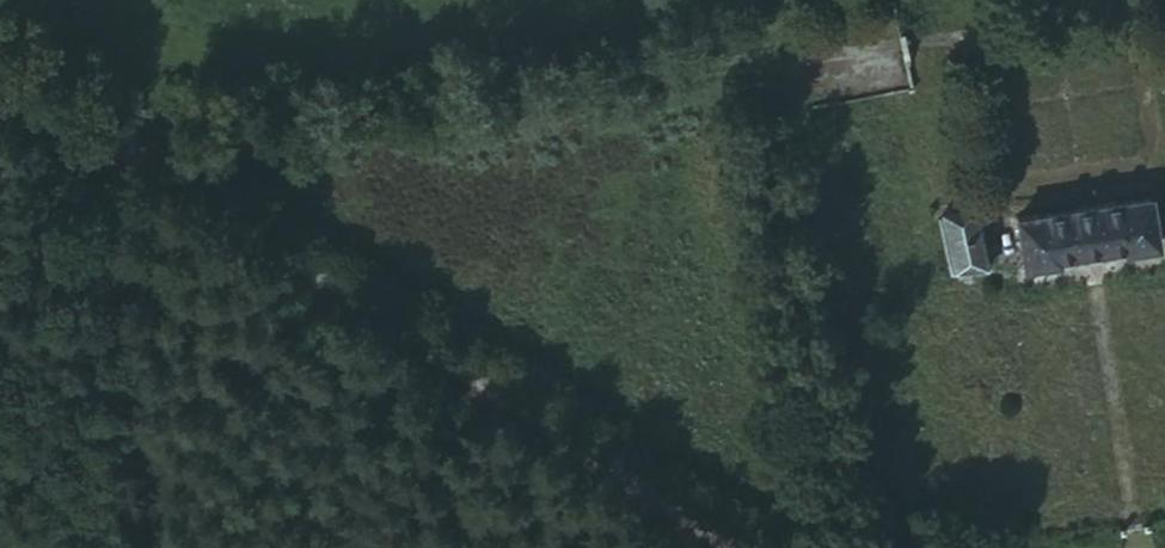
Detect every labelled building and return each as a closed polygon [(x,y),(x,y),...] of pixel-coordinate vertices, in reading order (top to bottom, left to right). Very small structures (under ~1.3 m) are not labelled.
[(1163,199),(1027,219),(1035,265),(1037,269),(1074,264),(1073,260),(1137,247),(1139,253),(1164,248),(1164,211),(1163,199)] [(982,272),(1000,270),(988,218),(951,222),(955,246),(962,276),(982,272)]
